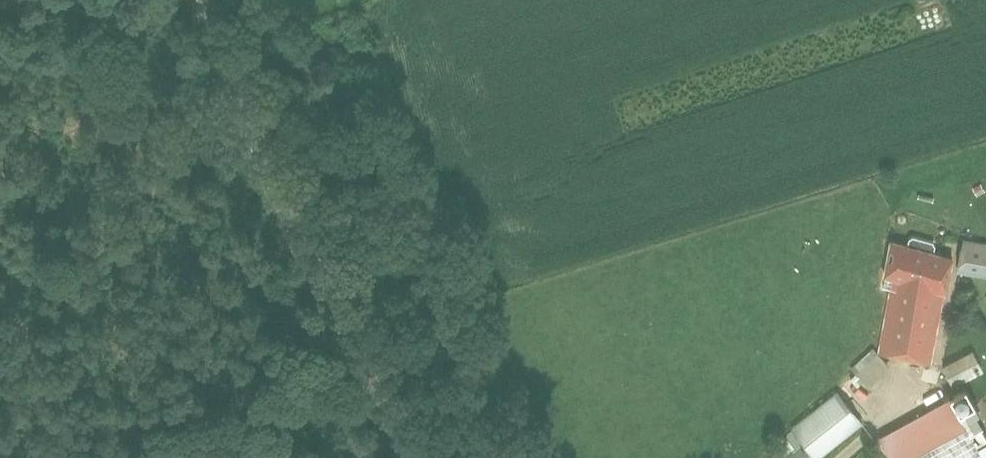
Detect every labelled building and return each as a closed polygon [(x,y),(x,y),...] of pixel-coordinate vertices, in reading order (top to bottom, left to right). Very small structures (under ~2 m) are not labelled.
[(929,362),(943,290),(946,291),(953,256),(935,251),(936,246),(934,241),(913,235),(909,238),(907,245),(891,240),(884,275),(893,277),(879,349),(929,362)] [(964,240),(959,270),(985,276),(985,243),(964,240)] [(949,386),(962,391),(967,377),(955,372),(949,386)] [(862,421),(837,392),(794,428),(806,442),(786,457),(817,457),(818,457),(862,421)] [(951,397),(879,436),(892,457),(984,457),(951,397)]
